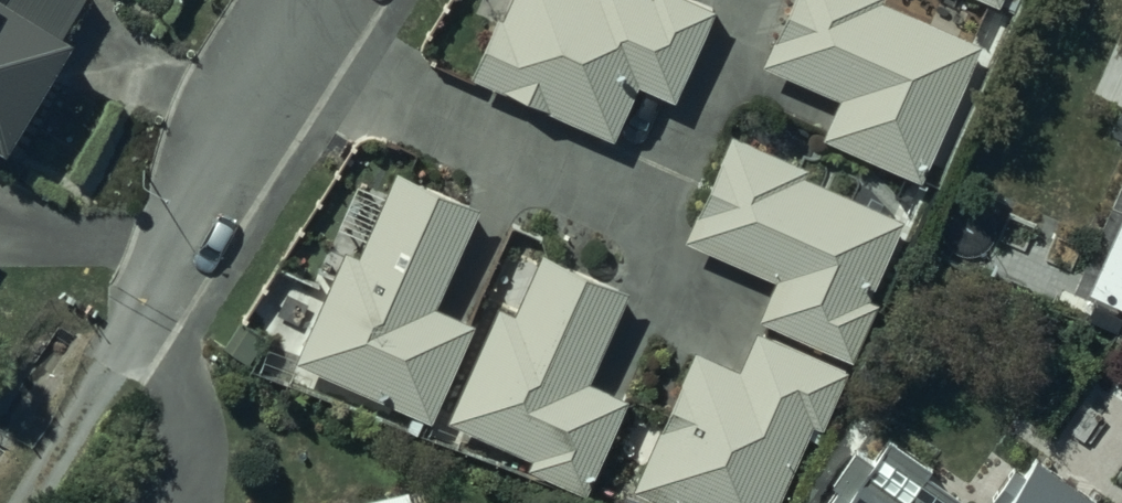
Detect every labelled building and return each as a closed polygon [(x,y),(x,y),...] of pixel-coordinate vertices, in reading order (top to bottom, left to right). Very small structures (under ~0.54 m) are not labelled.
[(1,145),(91,0),(0,0),(0,144),(1,145)] [(467,76),(611,140),(635,86),(668,102),(711,6),(699,0),(481,0),(476,12),(490,18),(467,76)] [(758,62),(835,97),(818,135),(917,179),(979,43),(884,0),(785,0),(758,62)] [(727,131),(681,237),(769,275),(751,316),(825,348),(830,337),(852,346),(914,204),(851,176),(845,190),(805,173),(808,165),(799,162),(805,146),(759,126),(752,142),(727,131)] [(394,165),(380,196),(353,255),(341,250),(292,362),(410,416),(404,430),(416,435),(433,443),(448,412),(434,406),(472,325),(431,306),(478,204),(394,165)] [(1081,287),(1121,305),(1121,195),(1081,287)] [(496,305),(449,423),(528,458),(523,467),(586,495),(627,395),(586,378),(623,288),(538,253),(513,312),(496,305)] [(626,489),(658,502),(777,502),(814,417),(826,422),(837,396),(816,387),(827,360),(754,328),(737,367),(690,347),(654,432),(634,423),(620,455),(640,463),(626,489)] [(1032,458),(1021,475),(990,453),(967,486),(885,429),(867,455),(854,446),(830,479),(835,483),(823,501),(826,502),(1095,502),(1032,458)] [(409,484),(323,502),(413,502),(409,484)]
